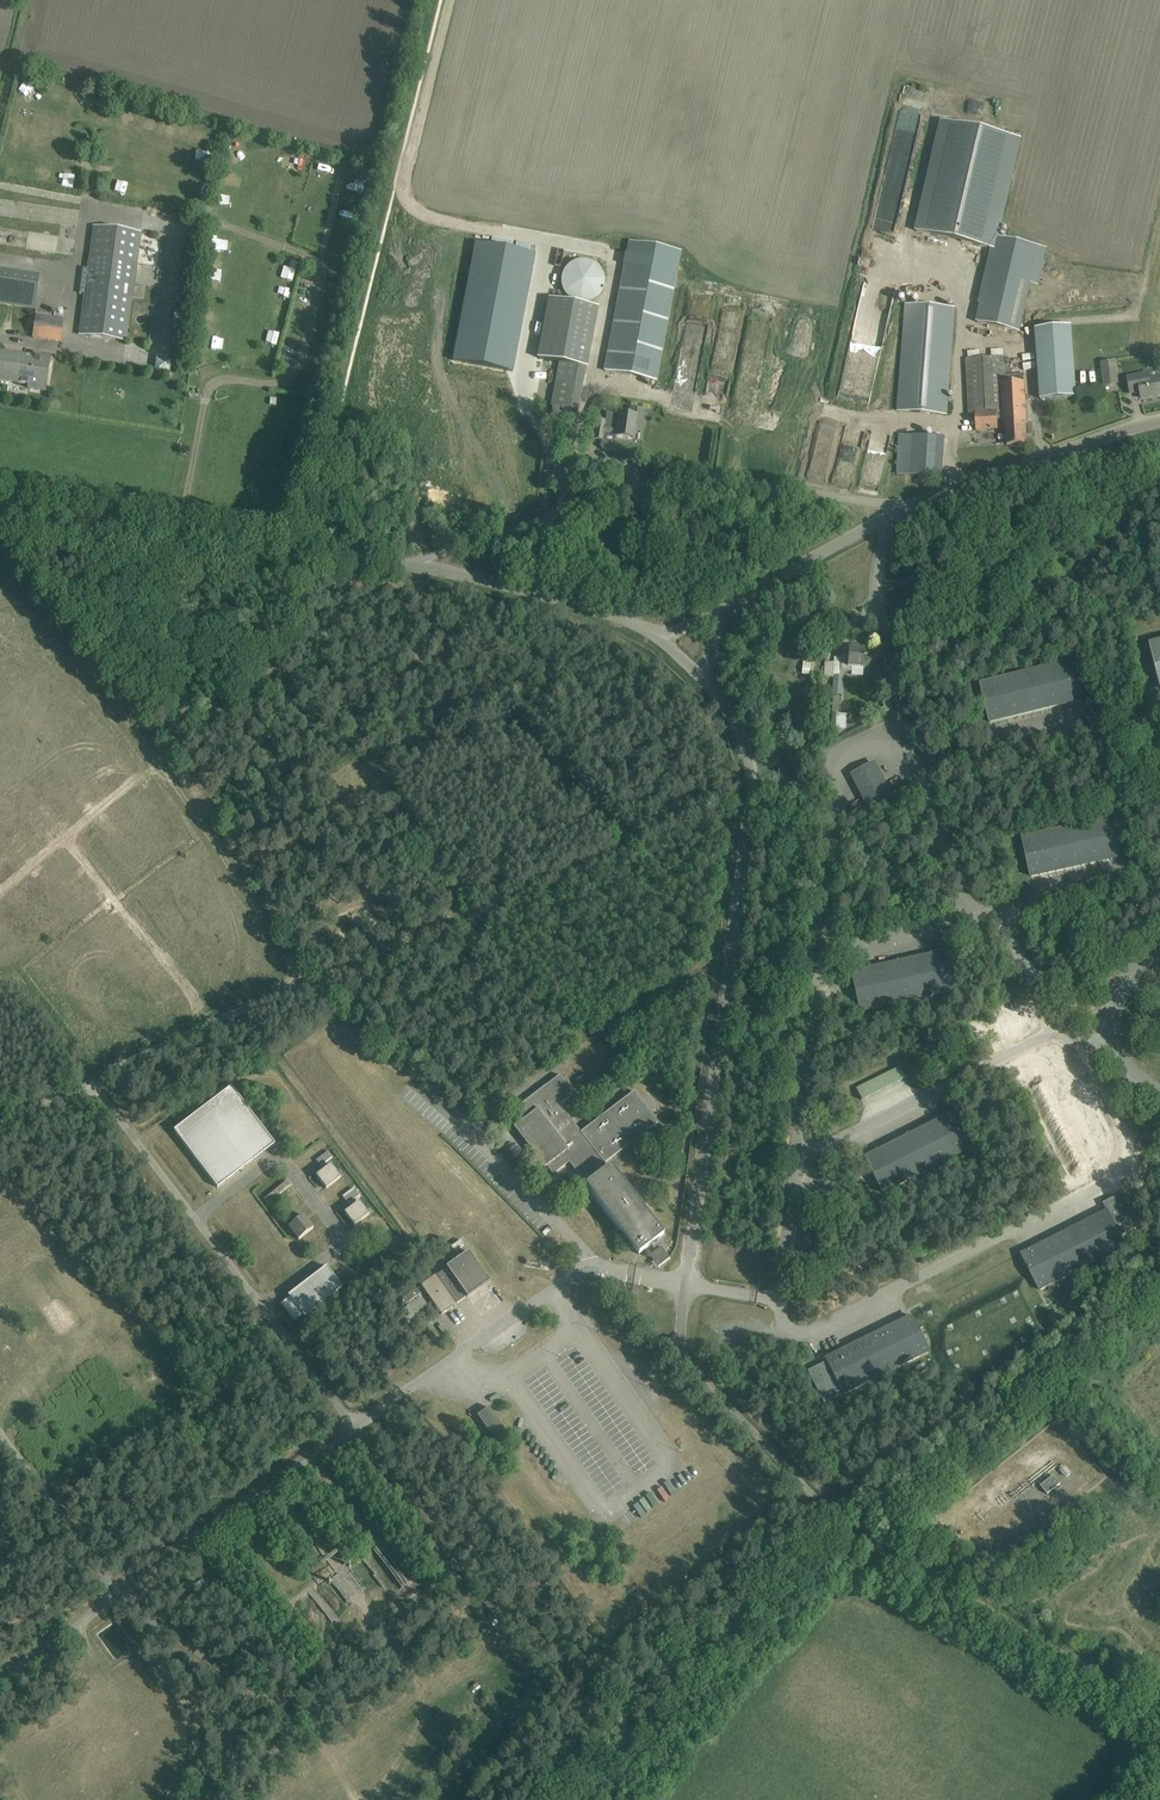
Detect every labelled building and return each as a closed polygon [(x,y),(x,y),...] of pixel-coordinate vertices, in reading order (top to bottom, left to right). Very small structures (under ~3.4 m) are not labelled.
[(22,93),(28,103),(37,98),(32,88),(22,93)] [(995,249),(1021,139),(942,121),(917,231),(995,249)] [(116,180),(114,189),(126,192),(128,182),(116,180)] [(126,341),(141,233),(93,226),(79,334),(126,341)] [(977,322),(1018,332),(1029,284),(1036,285),(1045,248),(998,237),(977,322)] [(629,242),(604,371),(656,380),(680,252),(629,242)] [(536,255),(475,243),(453,360),(514,372),(536,255)] [(571,263),(567,266),(565,269),(563,272),(561,276),(560,280),(560,284),(561,288),(563,292),(565,295),(568,298),(571,301),(574,303),(578,304),(582,304),(587,304),(590,303),(594,301),(597,298),(600,295),(602,292),(604,288),(604,285),(604,284),(604,280),(604,276),(602,272),(600,269),(597,266),(594,263),(590,261),(586,260),(582,260),(578,260),(574,261),(571,263)] [(41,276),(0,269),(0,303),(35,309),(41,276)] [(577,411),(586,367),(587,367),(599,308),(548,298),(537,358),(559,362),(551,406),(577,411)] [(947,414),(955,308),(905,305),(897,411),(947,414)] [(61,342),(64,319),(36,315),(32,337),(61,342)] [(1076,397),(1071,326),(1035,328),(1040,400),(1076,397)] [(29,385),(28,389),(45,391),(50,355),(34,352),(33,356),(0,352),(0,381),(29,385)] [(158,357),(158,369),(172,370),(172,358),(158,357)] [(1026,421),(1024,373),(1005,374),(1004,357),(966,359),(969,413),(972,413),(973,430),(998,429),(997,417),(1003,417),(1003,420),(1005,420),(1007,446),(1025,444),(1024,422),(1026,421)] [(1118,384),(1115,360),(1101,362),(1104,386),(1118,384)] [(1150,379),(1148,372),(1127,376),(1130,393),(1140,392),(1141,399),(1159,395),(1159,377),(1150,379)] [(641,433),(642,427),(644,409),(629,407),(628,415),(607,412),(605,421),(596,420),(593,439),(603,440),(604,434),(616,436),(634,439),(635,432),(641,433)] [(899,434),(898,462),(897,474),(911,474),(912,435),(899,434)] [(1150,643),(1159,684),(1159,640),(1150,643)] [(841,657),(840,671),(843,671),(851,671),(851,667),(863,668),(864,649),(848,648),(848,654),(841,653),(841,657)] [(980,683),(990,724),(1085,701),(1075,659),(980,683)] [(833,675),(832,694),(842,694),(843,675),(833,675)] [(847,728),(847,713),(837,712),(837,728),(847,728)] [(850,774),(869,811),(894,798),(875,761),(850,774)] [(784,788),(787,767),(780,766),(778,777),(774,777),(773,786),(784,788)] [(1022,837),(1031,878),(1126,857),(1117,816),(1022,837)] [(850,972),(860,1013),(955,991),(946,950),(850,972)] [(1041,1077),(1050,1075),(1047,1063),(1039,1065),(1041,1077)] [(900,1066),(856,1088),(862,1098),(905,1076),(900,1066)] [(560,1075),(549,1083),(546,1085),(514,1109),(522,1120),(513,1127),(544,1168),(547,1166),(552,1174),(569,1162),(638,1254),(663,1235),(606,1161),(658,1122),(634,1091),(580,1132),(559,1105),(574,1093),(560,1075)] [(175,1130),(218,1187),(275,1144),(232,1087),(175,1130)] [(504,1095),(499,1090),(494,1094),(499,1099),(504,1095)] [(495,1101),(491,1096),(481,1104),(484,1109),(495,1101)] [(505,1113),(494,1121),(498,1127),(509,1118),(505,1113)] [(950,1113),(863,1157),(882,1194),(969,1150),(950,1113)] [(328,1152),(316,1160),(321,1166),(332,1157),(328,1152)] [(316,1176),(326,1188),(341,1177),(331,1164),(316,1176)] [(287,1180),(265,1198),(268,1202),(291,1185),(287,1180)] [(355,1189),(344,1198),(348,1204),(360,1195),(355,1189)] [(1036,1247),(1022,1254),(1040,1290),(1126,1247),(1120,1236),(1140,1227),(1123,1193),(1119,1195),(1118,1195),(1103,1203),(1103,1204),(1106,1202),(1111,1211),(1108,1212),(1107,1211),(1047,1242),(1045,1243),(1047,1246),(1040,1250),(1038,1246),(1036,1247)] [(369,1214),(359,1202),(345,1213),(354,1226),(369,1214)] [(314,1228),(304,1215),(289,1227),(299,1240),(314,1228)] [(806,1228),(803,1254),(814,1256),(817,1229),(806,1228)] [(451,1247),(454,1252),(464,1245),(461,1240),(451,1247)] [(359,1265),(364,1262),(355,1251),(351,1254),(359,1265)] [(441,1314),(456,1304),(467,1297),(489,1282),(469,1252),(446,1267),(447,1268),(422,1286),(441,1314)] [(343,1287),(327,1267),(327,1266),(288,1295),(304,1316),(343,1287)] [(421,1293),(417,1288),(407,1295),(410,1300),(421,1293)] [(410,1301),(406,1296),(396,1303),(400,1308),(410,1301)] [(400,1314),(393,1304),(388,1308),(394,1318),(400,1314)] [(824,1357),(826,1362),(828,1365),(825,1367),(823,1363),(808,1371),(824,1403),(843,1394),(843,1395),(931,1352),(912,1314),(896,1322),(898,1325),(891,1329),(889,1325),(824,1357)] [(489,1408),(478,1416),(492,1437),(504,1429),(489,1408)] [(1054,1476),(1041,1486),(1048,1495),(1060,1484),(1054,1476)] [(200,1592),(210,1585),(206,1580),(196,1587),(200,1592)]
